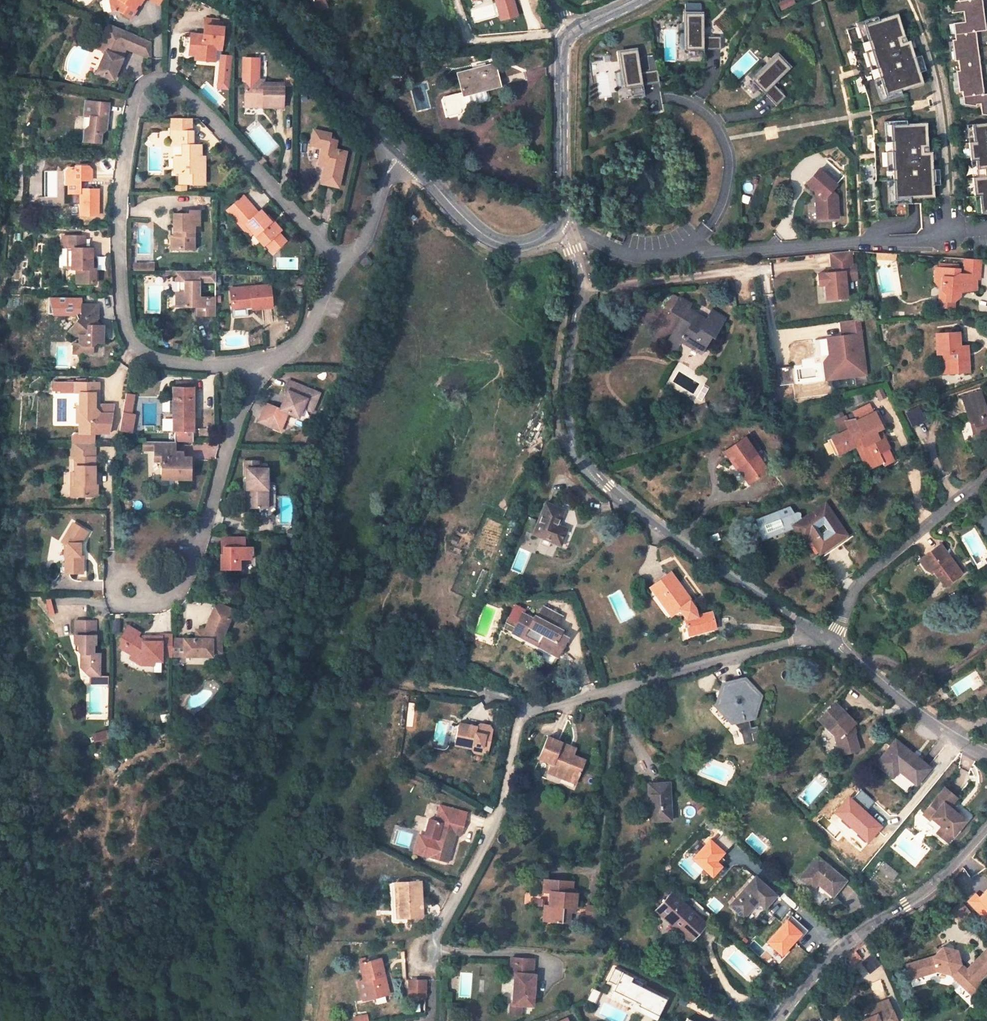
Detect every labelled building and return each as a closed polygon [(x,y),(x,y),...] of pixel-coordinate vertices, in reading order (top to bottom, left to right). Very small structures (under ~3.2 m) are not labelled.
[(128,19),(132,10),(130,9),(133,3),(135,4),(137,0),(110,0),(109,0),(106,0),(104,4),(108,15),(114,13),(128,19)] [(318,12),(327,7),(324,0),(312,0),(318,12)] [(502,20),(518,15),(513,0),(496,0),(502,20)] [(958,0),(951,1),(953,12),(964,11),(966,21),(954,22),(956,39),(953,39),(955,60),(959,60),(960,70),(957,70),(960,91),(963,91),(965,104),(978,107),(978,105),(982,104),(983,115),(986,115),(986,94),(985,94),(977,32),(986,31),(986,28),(983,0),(958,0)] [(876,13),(852,20),(854,26),(847,29),(860,73),(865,88),(868,98),(870,111),(889,108),(884,92),(923,81),(909,37),(905,38),(897,10),(877,16),(876,13)] [(723,49),(723,36),(707,36),(707,13),(687,12),(687,49),(723,49)] [(220,58),(224,29),(218,28),(219,24),(219,21),(205,20),(203,37),(189,36),(188,48),(196,49),(195,56),(206,58),(205,63),(215,64),(220,64),(217,90),(227,92),(230,59),(220,58)] [(107,25),(97,50),(102,52),(113,27),(112,27),(107,25)] [(132,53),(138,38),(113,27),(102,52),(106,54),(97,74),(113,82),(122,61),(121,60),(125,50),(132,53)] [(132,53),(150,61),(151,43),(138,38),(132,53)] [(661,82),(659,69),(642,72),(638,49),(620,51),(625,88),(661,82)] [(777,85),(794,69),(780,54),(753,80),(779,106),(788,97),(777,85)] [(245,107),(264,107),(264,111),(283,111),(283,107),(283,88),(265,88),(264,88),(264,83),(258,83),(258,62),(243,62),(243,84),(245,84),(245,107)] [(494,64),(458,74),(464,95),(458,97),(457,95),(444,98),(442,102),(447,119),(460,116),(462,112),(461,109),(490,102),(487,90),(495,88),(493,79),(497,78),(494,64)] [(497,78),(493,79),(495,88),(501,87),(499,77),(497,78)] [(109,103),(83,101),(81,117),(88,118),(87,125),(82,130),(82,142),(100,144),(101,134),(106,130),(109,103)] [(890,111),(871,114),(873,127),(876,188),(877,219),(905,218),(908,214),(908,203),(921,202),(920,197),(934,197),(932,151),(928,151),(927,122),(890,124),(890,111)] [(174,157),(174,173),(179,174),(179,184),(205,184),(205,163),(200,162),(200,158),(202,158),(202,146),(194,146),(194,132),(192,132),(192,120),(171,120),(172,132),(172,146),(183,146),(183,157),(174,157)] [(971,123),(973,140),(966,141),(968,160),(975,160),(976,168),(977,176),(972,177),(973,195),(979,194),(979,198),(981,212),(986,211),(986,121),(971,123)] [(317,165),(325,167),(321,185),(337,188),(345,153),(333,151),(336,142),(328,140),(330,135),(313,131),(310,145),(321,148),(317,165)] [(80,191),(81,181),(91,181),(91,172),(89,171),(87,168),(75,168),(75,170),(74,170),(67,170),(62,175),(62,187),(68,187),(68,196),(71,196),(71,206),(80,206),(80,216),(98,217),(98,191),(81,191),(80,191)] [(821,168),(808,182),(823,196),(817,202),(818,218),(832,217),(832,210),(839,210),(839,195),(833,190),(839,184),(821,168)] [(234,204),(240,210),(249,202),(244,196),(234,204)] [(240,228),(249,238),(254,234),(264,246),(266,245),(270,241),(277,249),(288,240),(280,232),(281,231),(261,209),(258,211),(249,201),(240,210),(234,204),(228,209),(233,215),(242,226),(240,228)] [(174,229),(174,237),(172,237),(171,250),(193,251),(193,238),(198,238),(199,213),(194,213),(189,213),(188,216),(174,216),(174,229)] [(68,269),(71,269),(75,270),(75,285),(94,286),(95,271),(92,271),(92,264),(93,251),(85,251),(86,238),(69,238),(64,238),(64,265),(68,266),(68,269)] [(266,245),(273,253),(277,249),(270,241),(266,245)] [(849,250),(829,252),(831,271),(816,273),(817,284),(823,284),(825,298),(845,297),(844,279),(856,278),(854,264),(850,264),(849,250)] [(981,277),(980,258),(964,257),(965,273),(959,272),(959,269),(936,267),(934,284),(938,287),(946,294),(947,299),(956,298),(960,294),(959,287),(962,285),(966,288),(977,287),(976,278),(981,277)] [(362,269),(369,264),(365,259),(358,264),(362,269)] [(184,282),(184,293),(178,293),(175,293),(175,307),(197,308),(197,316),(215,317),(215,298),(199,297),(200,282),(215,283),(215,282),(215,272),(164,271),(164,276),(175,277),(176,282),(178,282),(184,282)] [(232,310),(252,308),(252,310),(272,308),(270,287),(252,288),(230,290),(232,310)] [(939,300),(947,299),(946,294),(938,287),(939,300)] [(665,346),(674,352),(681,340),(691,346),(695,339),(705,344),(710,335),(713,336),(724,318),(712,311),(706,319),(688,308),(691,304),(679,297),(671,311),(682,318),(665,346)] [(92,349),(96,345),(101,345),(102,328),(94,328),(94,323),(96,321),(96,308),(80,308),(79,320),(73,326),(73,330),(78,335),(78,337),(78,345),(81,348),(80,355),(91,355),(92,349)] [(840,335),(825,337),(827,354),(833,359),(835,376),(849,374),(852,376),(865,375),(857,318),(838,321),(840,335)] [(67,332),(73,338),(78,337),(78,335),(73,330),(73,326),(67,332)] [(949,371),(969,371),(969,346),(960,345),(959,332),(937,332),(936,351),(943,351),(942,360),(949,363),(949,371)] [(700,351),(705,344),(695,339),(691,346),(700,351)] [(833,359),(827,354),(822,361),(824,380),(852,376),(849,374),(835,376),(833,359)] [(790,368),(776,369),(779,386),(792,384),(790,368)] [(78,397),(77,433),(74,433),(70,438),(70,443),(72,443),(91,444),(93,444),(93,434),(108,434),(114,404),(98,403),(99,383),(52,382),(52,390),(59,391),(59,393),(78,393),(78,397)] [(281,410),(267,405),(260,423),(281,432),(288,413),(300,418),(301,418),(304,409),(307,400),(317,403),(320,394),(290,382),(286,391),(288,391),(281,410)] [(171,431),(174,431),(174,442),(192,442),(192,432),(193,432),(194,388),(193,388),(193,383),(176,383),(176,388),(172,387),(172,401),(162,401),(161,411),(172,411),(171,431)] [(986,440),(986,407),(985,407),(980,392),(962,397),(970,421),(973,420),(976,431),(980,442),(986,440)] [(133,395),(125,394),(119,431),(130,433),(134,415),(130,414),(133,395)] [(313,413),(317,403),(307,400),(304,409),(313,413)] [(698,423),(712,417),(707,405),(706,403),(692,408),(692,410),(698,423)] [(883,466),(893,461),(887,449),(889,448),(886,440),(879,437),(876,431),(881,429),(883,428),(876,413),(874,413),(870,405),(854,413),(858,421),(855,422),(854,419),(844,422),(848,430),(831,438),(838,453),(862,442),(863,445),(862,458),(865,465),(868,463),(872,467),(882,463),(883,466)] [(911,426),(925,421),(919,407),(906,412),(911,426)] [(879,411),(876,413),(883,428),(886,426),(879,411)] [(886,440),(881,429),(876,431),(879,437),(886,440)] [(766,470),(744,437),(725,451),(736,467),(738,466),(748,482),(766,470)] [(838,453),(831,438),(827,440),(834,455),(838,453)] [(142,441),(142,450),(154,451),(154,442),(142,441)] [(161,461),(161,478),(189,479),(189,458),(181,458),(175,458),(175,452),(172,452),(172,442),(154,442),(154,451),(154,462),(161,461)] [(91,444),(72,443),(71,455),(75,455),(75,467),(71,467),(71,483),(79,483),(78,496),(98,496),(98,483),(94,483),(94,456),(91,456),(91,444)] [(266,507),(266,468),(258,468),(245,468),(245,488),(248,488),(248,507),(266,507)] [(533,532),(559,543),(566,529),(557,525),(562,511),(545,503),(533,532)] [(846,535),(825,503),(801,519),(796,513),(788,516),(784,506),(756,517),(763,536),(784,527),(790,523),(792,525),(802,540),(808,536),(819,552),(833,543),(846,535)] [(65,544),(64,556),(60,556),(60,573),(82,573),(83,556),(79,556),(79,544),(87,531),(73,523),(62,542),(65,544)] [(244,537),(221,536),(221,547),(223,547),(223,549),(224,551),(222,553),(220,553),(220,568),(231,569),(231,562),(237,561),(240,559),(249,558),(249,547),(244,546),(244,537)] [(964,569),(944,539),(926,552),(935,567),(937,565),(947,580),(964,569)] [(922,554),(932,569),(935,567),(926,552),(922,554)] [(690,601),(669,573),(650,587),(658,598),(662,596),(675,613),(679,609),(686,619),(684,619),(688,634),(714,628),(711,612),(696,616),(694,609),(689,602),(690,601)] [(658,598),(657,599),(670,617),(675,613),(662,596),(658,598)] [(212,610),(229,618),(233,608),(216,601),(212,610)] [(522,614),(512,633),(537,646),(539,641),(559,651),(567,637),(559,633),(561,630),(555,627),(560,617),(543,608),(538,618),(534,616),(532,619),(522,614)] [(200,629),(200,639),(195,639),(185,639),(184,655),(211,655),(212,651),(219,651),(219,640),(229,618),(212,610),(203,629),(200,629)] [(73,618),(73,643),(77,644),(77,650),(80,653),(79,667),(88,674),(99,675),(99,652),(97,652),(96,643),(99,643),(100,619),(73,618)] [(716,634),(714,628),(688,634),(684,619),(678,621),(682,641),(716,634)] [(130,650),(140,659),(152,659),(152,655),(159,654),(171,655),(172,639),(172,635),(162,634),(162,636),(162,641),(144,640),(144,639),(139,634),(142,631),(133,621),(122,633),(125,636),(121,640),(130,650)] [(184,655),(185,639),(172,639),(171,655),(184,655)] [(557,656),(559,651),(539,641),(537,646),(557,656)] [(138,663),(151,664),(152,659),(140,659),(130,650),(127,652),(138,663)] [(748,716),(752,716),(758,698),(768,689),(754,673),(744,682),(724,686),(718,705),(732,720),(738,719),(744,743),(754,741),(752,733),(759,731),(757,725),(751,727),(748,716)] [(854,723),(835,704),(819,720),(834,735),(839,739),(841,739),(845,753),(857,749),(851,725),(854,723)] [(489,740),(490,732),(487,727),(478,725),(473,729),(457,726),(457,729),(452,728),(449,747),(469,751),(471,755),(482,757),(486,753),(487,746),(489,740)] [(92,735),(94,742),(108,738),(106,731),(92,735)] [(839,755),(845,753),(841,739),(839,739),(834,735),(839,755)] [(576,778),(584,760),(572,755),(568,753),(570,747),(547,737),(539,757),(552,762),(550,767),(576,778)] [(928,768),(895,740),(876,763),(893,776),(898,769),(916,784),(928,768)] [(574,783),(576,778),(550,767),(548,772),(574,783)] [(670,819),(669,784),(648,784),(650,820),(670,819)] [(956,799),(944,788),(922,815),(929,821),(931,819),(941,827),(936,834),(946,843),(965,822),(948,808),(956,799)] [(464,814),(436,807),(432,823),(426,821),(422,839),(426,840),(422,859),(447,864),(453,836),(458,837),(464,814)] [(422,839),(416,837),(411,856),(422,859),(426,840),(422,839)] [(845,881),(817,857),(799,877),(813,889),(817,883),(833,896),(845,881)] [(897,873),(882,861),(877,868),(892,880),(897,873)] [(776,895),(755,877),(729,905),(743,916),(757,901),(764,908),(776,895)] [(574,907),(575,894),(570,893),(571,883),(544,880),(543,891),(550,892),(549,907),(548,920),(568,922),(569,911),(569,907),(574,907)] [(421,916),(420,882),(399,883),(400,906),(396,906),(396,917),(421,916)] [(977,893),(976,891),(966,899),(984,922),(986,920),(986,886),(977,893)] [(705,924),(672,893),(657,910),(667,920),(670,917),(693,938),(705,924)] [(690,941),(693,938),(670,917),(667,920),(690,941)] [(933,960),(907,968),(911,982),(937,974),(950,977),(961,987),(965,983),(969,987),(976,980),(967,972),(961,966),(957,953),(943,950),(933,960)] [(977,961),(986,971),(986,951),(977,961)] [(532,1005),(535,974),(532,973),(533,959),(510,957),(509,973),(514,974),(512,1004),(509,1004),(508,1015),(520,1015),(520,1004),(532,1005)] [(388,994),(380,959),(359,964),(363,980),(366,979),(371,998),(388,994)] [(986,975),(986,971),(977,961),(967,972),(976,980),(979,983),(986,975)] [(613,968),(607,980),(614,984),(608,997),(655,1019),(665,998),(641,986),(643,982),(613,968)] [(426,994),(427,978),(408,977),(408,994),(426,994)] [(972,997),(982,986),(979,983),(976,980),(969,987),(965,983),(961,987),(972,997)] [(682,992),(677,1003),(685,1006),(690,996),(682,992)] [(887,1000),(868,1008),(872,1017),(862,1020),(896,1020),(887,1000)] [(353,1020),(368,1020),(367,1012),(352,1014),(353,1020)]
